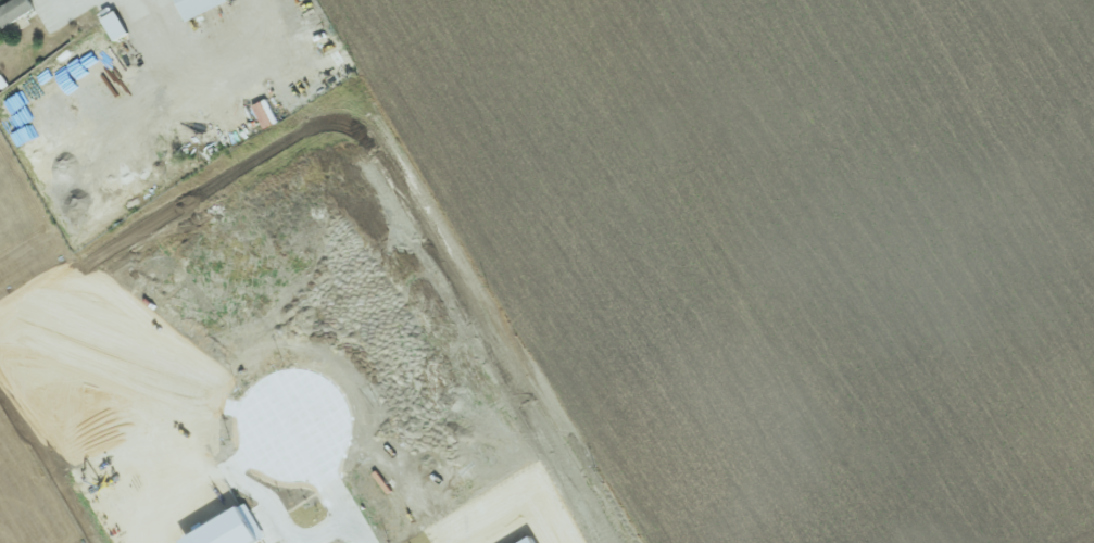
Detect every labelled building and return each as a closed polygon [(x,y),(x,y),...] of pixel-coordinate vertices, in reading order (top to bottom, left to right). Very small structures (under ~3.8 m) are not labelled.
[(0,9),(0,31),(38,13),(32,0),(20,0),(0,9)] [(232,0),(181,0),(189,21),(234,4),(232,0)] [(104,19),(117,43),(132,34),(120,11),(104,19)]
